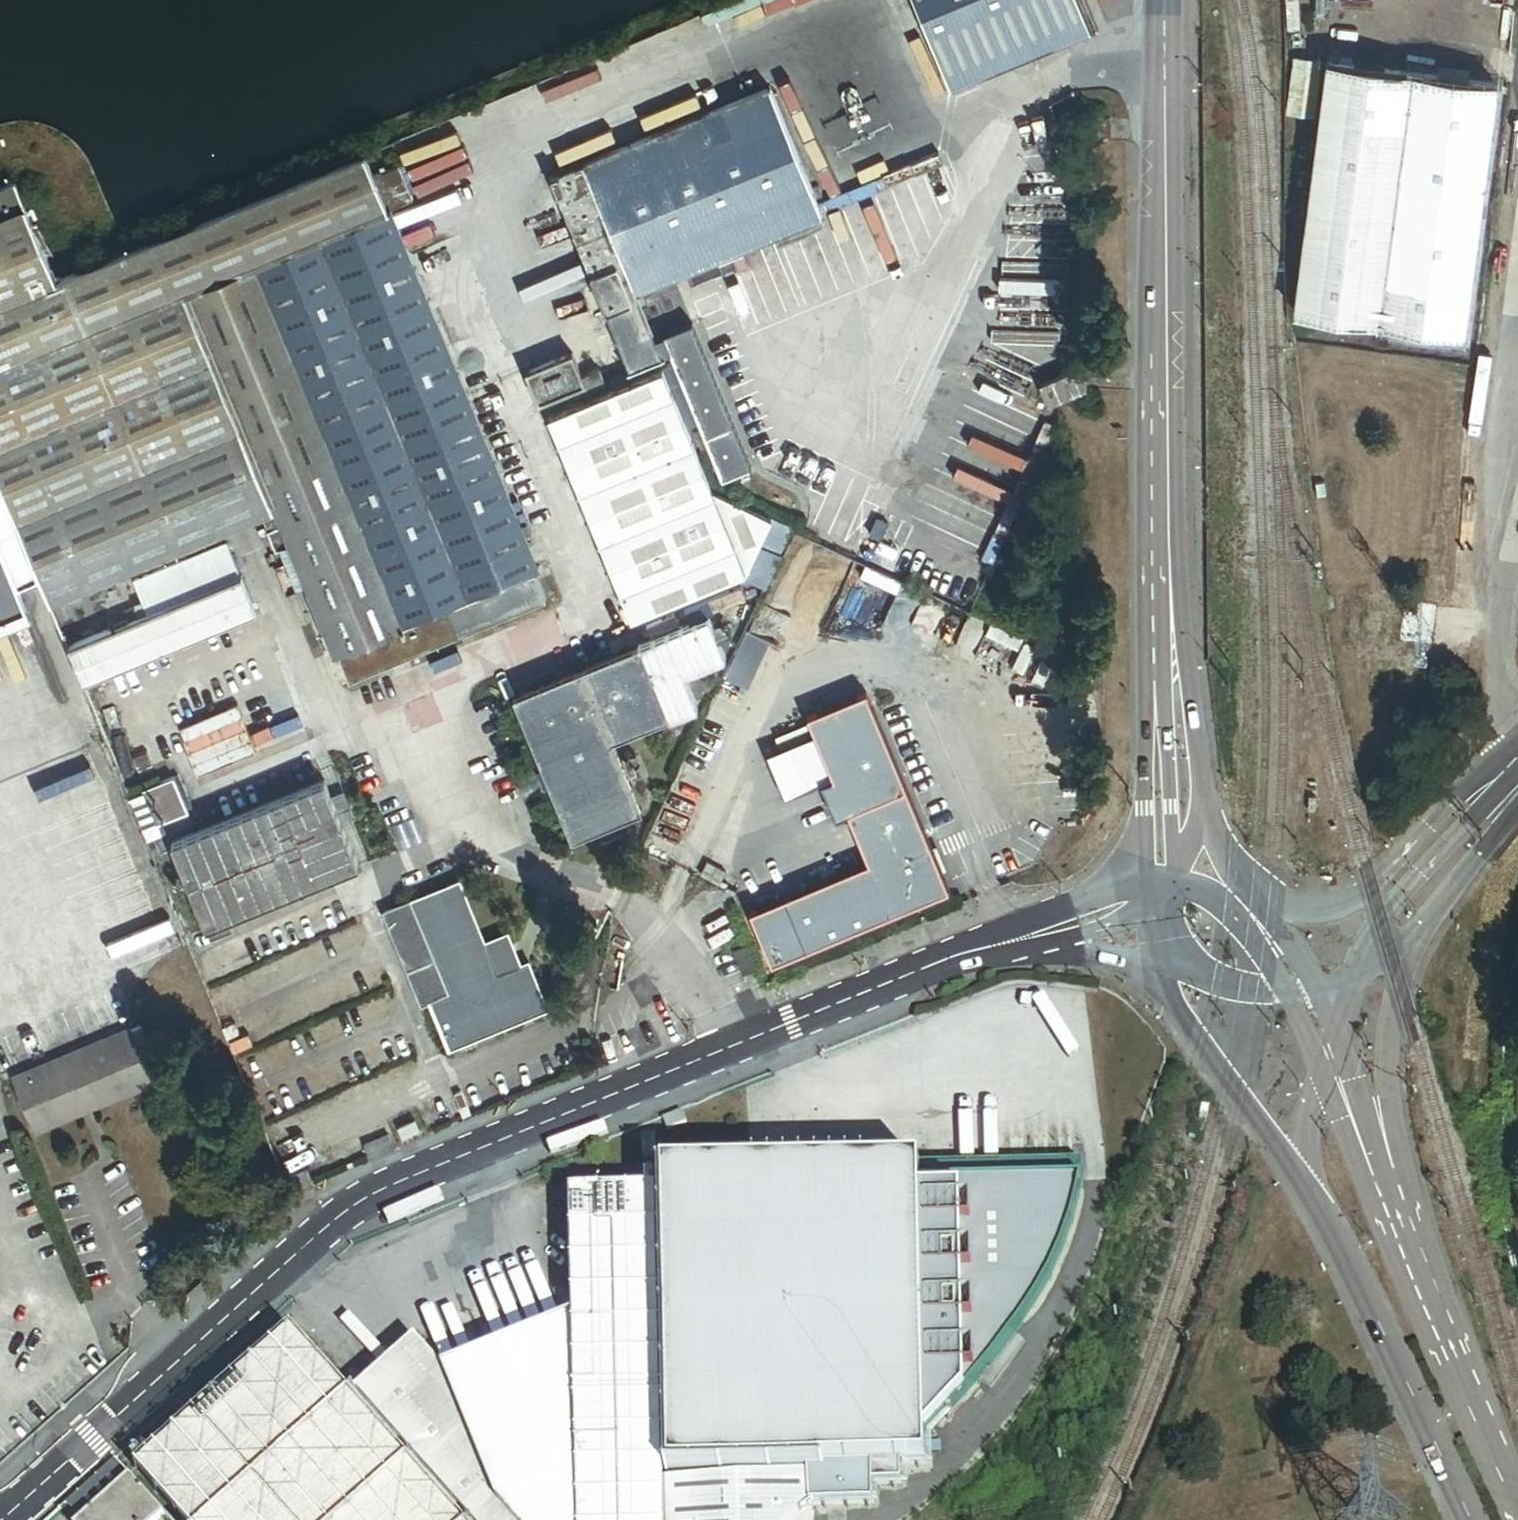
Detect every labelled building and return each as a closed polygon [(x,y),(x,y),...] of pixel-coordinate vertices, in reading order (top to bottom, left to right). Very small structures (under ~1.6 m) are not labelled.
[(1089,27),(1078,0),(910,0),(947,88),(1089,27)] [(1323,66),(1297,63),(1290,118),(1316,121),(1323,66)] [(1312,202),(1308,229),(1297,315),(1468,337),(1500,88),(1329,66),(1318,154),(1305,152),(1302,177),(1315,179),(1312,202)] [(546,175),(604,311),(627,367),(667,350),(720,478),(749,466),(689,323),(653,338),(644,341),(626,298),(635,295),(823,216),(768,83),(572,165),(546,175)] [(376,169),(367,147),(111,253),(176,410),(6,480),(44,573),(54,597),(263,511),(279,549),(283,548),(298,584),(306,581),(335,651),(341,649),(349,668),(407,644),(410,652),(548,595),(541,577),(536,566),(546,562),(530,522),(490,426),(420,256),(416,258),(393,202),(397,200),(383,166),(376,169)] [(414,193),(401,159),(383,166),(397,200),(414,193)] [(111,253),(59,274),(17,173),(0,181),(0,466),(6,480),(176,410),(111,253)] [(1294,227),(1308,229),(1312,202),(1297,200),(1294,227)] [(653,338),(635,295),(626,298),(644,341),(653,338)] [(1046,349),(977,318),(957,364),(1025,395),(1046,349)] [(584,337),(566,345),(568,352),(579,376),(597,368),(584,337)] [(568,352),(525,370),(538,402),(564,391),(567,398),(585,390),(579,376),(568,352)] [(1081,363),(1038,381),(1047,404),(1084,387),(1081,363)] [(735,573),(709,490),(660,369),(546,415),(629,617),(735,573)] [(853,555),(969,609),(1054,426),(937,372),(853,555)] [(14,586),(44,573),(6,480),(0,466),(0,551),(14,586)] [(762,584),(789,527),(709,490),(735,573),(762,584)] [(223,542),(131,580),(134,587),(142,605),(132,609),(136,618),(124,623),(68,646),(80,675),(249,605),(223,542)] [(23,608),(14,586),(0,551),(0,618),(23,608)] [(997,594),(1013,559),(1002,554),(985,588),(997,594)] [(546,562),(536,566),(541,577),(557,571),(552,559),(546,562)] [(754,594),(732,584),(715,620),(737,630),(754,594)] [(116,603),(124,623),(136,618),(132,609),(142,605),(134,587),(126,591),(129,598),(116,603)] [(0,618),(0,631),(28,619),(23,608),(0,618)] [(705,616),(634,645),(663,715),(664,717),(693,705),(681,675),(722,657),(705,616)] [(347,678),(410,652),(407,644),(349,668),(347,678)] [(634,645),(518,694),(573,825),(627,803),(601,740),(663,715),(634,645)] [(839,688),(799,704),(831,781),(819,786),(832,819),(848,812),(902,790),(863,695),(845,702),(839,688)] [(169,776),(138,788),(140,794),(152,822),(183,810),(169,776)] [(172,842),(207,926),(358,864),(324,780),(172,842)] [(770,960),(942,889),(902,790),(848,812),(868,862),(750,911),(770,960)] [(140,794),(129,798),(146,842),(189,825),(183,810),(152,822),(140,794)] [(488,950),(509,941),(505,930),(482,940),(457,879),(408,899),(446,991),(425,999),(446,1048),(457,1044),(474,1037),(546,1007),(526,959),(518,962),(497,971),(488,950)] [(380,910),(418,1002),(425,999),(446,991),(408,899),(380,910)] [(518,962),(509,941),(488,950),(497,971),(518,962)] [(127,1026),(9,1075),(32,1131),(150,1082),(127,1026)] [(474,1037),(457,1044),(459,1050),(476,1043),(474,1037)] [(1199,1106),(1197,1118),(1206,1120),(1209,1108),(1199,1106)] [(664,1133),(685,1124),(680,1112),(659,1120),(664,1133)] [(361,1145),(366,1159),(391,1149),(385,1135),(361,1145)] [(653,1136),(639,1136),(639,1159),(653,1159),(653,1136)] [(1061,1276),(1078,1239),(1091,1199),(1090,1184),(920,1187),(920,1167),(662,1172),(669,1474),(807,1466),(807,1475),(809,1504),(856,1501),(856,1493),(878,1491),(877,1476),(896,1475),(895,1462),(937,1432),(975,1398),(1000,1371),(1023,1341),(1045,1307),(1061,1276)] [(654,1194),(567,1196),(570,1319),(440,1372),(412,1341),(347,1398),(289,1333),(263,1357),(266,1360),(243,1381),(240,1377),(127,1478),(162,1516),(166,1519),(794,1519),(809,1509),(809,1504),(807,1475),(660,1483),(654,1194)] [(259,1353),(237,1373),(240,1377),(243,1381),(266,1360),(263,1357),(259,1353)] [(111,1462),(65,1504),(80,1519),(157,1519),(162,1516),(127,1478),(111,1462)]
